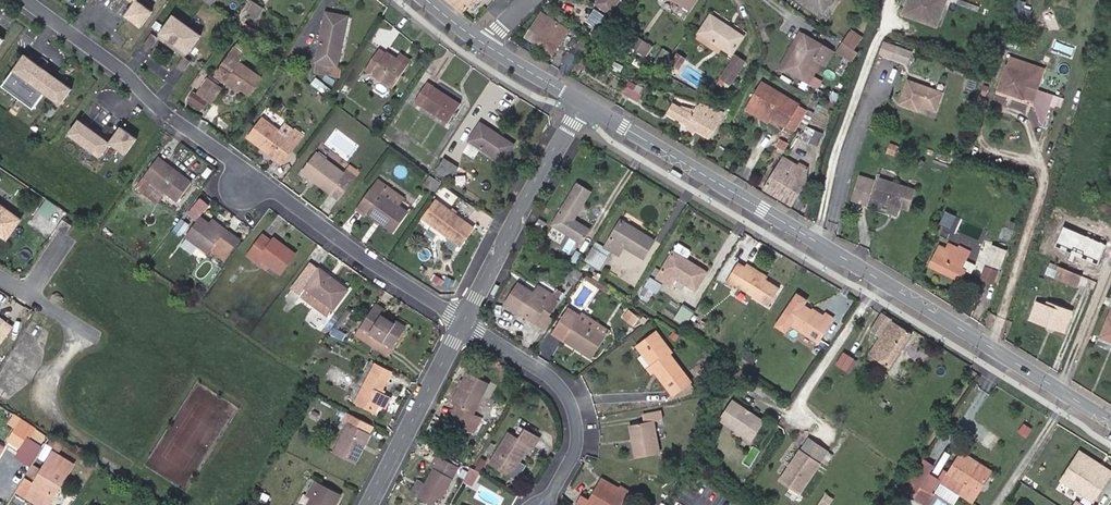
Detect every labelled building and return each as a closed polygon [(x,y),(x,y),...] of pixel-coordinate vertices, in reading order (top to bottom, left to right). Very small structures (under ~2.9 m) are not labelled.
[(124,13),(140,25),(151,9),(139,0),(133,0),(124,13)] [(252,0),(249,0),(234,23),(252,36),(256,30),(242,21),(246,15),(256,21),(265,8),(252,0)] [(462,12),(467,6),(460,0),(447,0),(462,12)] [(618,0),(600,0),(598,4),(610,11),(618,0)] [(822,11),(830,0),(806,0),(822,11)] [(906,14),(936,25),(945,0),(912,0),(906,14)] [(1021,18),(1027,2),(1021,0),(1017,0),(1012,15),(1021,18)] [(347,16),(326,12),(315,72),(332,75),(334,66),(337,66),(347,16)] [(527,37),(553,53),(568,29),(542,12),(527,37)] [(700,31),(700,32),(725,48),(732,53),(743,36),(711,15),(700,31)] [(1008,30),(1016,33),(1021,18),(1012,15),(1008,30)] [(187,56),(201,38),(173,18),(160,36),(187,56)] [(256,30),(252,36),(260,41),(265,35),(256,30)] [(858,52),(866,41),(851,31),(843,42),(858,52)] [(725,48),(700,32),(696,39),(721,55),(725,48)] [(786,68),(805,34),(801,32),(781,65),(786,68)] [(832,50),(805,34),(786,68),(803,78),(816,57),(825,63),(832,50)] [(587,40),(581,37),(576,45),(574,44),(569,53),(570,54),(567,59),(565,58),(563,61),(565,62),(561,70),(567,74),(587,40)] [(651,46),(637,37),(631,47),(645,55),(651,46)] [(858,52),(843,42),(837,51),(851,61),(858,52)] [(894,46),(887,44),(883,54),(890,57),(894,46)] [(237,49),(218,76),(227,83),(230,79),(242,88),(252,95),(264,80),(241,63),(246,56),(237,49)] [(408,65),(397,58),(387,52),(386,53),(379,49),(366,69),(394,87),(408,65)] [(661,67),(670,54),(663,49),(654,62),(661,67)] [(401,51),(397,58),(408,65),(412,58),(401,51)] [(59,103),(71,87),(24,54),(1,85),(32,108),(44,92),(59,103)] [(682,66),(686,59),(677,54),(673,60),(682,66)] [(736,55),(721,78),(730,83),(745,61),(736,55)] [(582,67),(586,59),(581,56),(577,64),(582,67)] [(1010,58),(1000,90),(1034,101),(1038,90),(1045,69),(1010,58)] [(676,75),(682,66),(673,60),(667,69),(676,75)] [(578,74),(582,67),(577,64),(573,71),(578,74)] [(209,100),(219,86),(208,78),(198,92),(208,99),(209,100)] [(240,92),(242,88),(230,79),(227,83),(240,92)] [(643,89),(629,81),(623,95),(639,103),(643,94),(641,93),(643,89)] [(936,111),(942,93),(908,81),(899,103),(917,110),(918,107),(922,106),(936,111)] [(461,104),(427,82),(415,102),(449,123),(461,104)] [(786,125),(799,104),(763,82),(757,91),(755,95),(750,104),(768,115),(786,125)] [(330,98),(335,91),(325,84),(319,90),(330,98)] [(223,88),(219,86),(209,100),(213,102),(223,88)] [(208,99),(194,90),(188,99),(201,108),(208,99)] [(1054,96),(1038,90),(1034,101),(1044,127),(1054,96)] [(676,103),(689,111),(692,107),(678,99),(676,103)] [(709,137),(723,112),(700,103),(694,114),(689,111),(676,103),(673,102),(667,113),(709,137)] [(764,122),(768,115),(750,104),(746,111),(764,122)] [(795,131),(808,109),(799,104),(786,125),(795,131)] [(383,120),(374,114),(369,121),(379,127),(383,120)] [(290,137),(263,117),(248,136),(274,156),(283,163),(304,135),(296,129),(290,137)] [(109,143),(78,120),(68,133),(100,156),(109,143)] [(513,144),(482,124),(471,140),(502,161),(513,144)] [(125,154),(136,139),(121,128),(109,143),(125,154)] [(819,147),(825,132),(817,129),(811,143),(819,147)] [(779,138),(776,145),(784,150),(788,143),(779,138)] [(325,158),(331,162),(337,156),(330,151),(325,158)] [(325,158),(317,152),(302,171),(338,199),(359,171),(350,165),(345,172),(331,162),(325,158)] [(192,182),(159,156),(138,184),(159,200),(165,191),(177,201),(192,182)] [(281,165),(283,163),(274,156),(272,158),(281,165)] [(784,156),(780,164),(794,172),(798,164),(784,156)] [(466,172),(445,158),(438,170),(452,179),(451,180),(457,185),(466,172)] [(794,172),(780,164),(765,188),(791,204),(805,180),(803,179),(808,170),(798,164),(794,172)] [(682,175),(673,169),(671,173),(680,178),(682,175)] [(865,185),(869,173),(862,170),(858,183),(865,185)] [(877,175),(869,173),(865,185),(858,183),(852,201),(867,206),(877,175)] [(435,192),(442,182),(431,174),(424,184),(435,192)] [(404,198),(379,179),(359,206),(368,212),(377,219),(382,222),(394,231),(408,211),(399,205),(404,198)] [(916,190),(880,179),(873,199),(891,205),(888,212),(897,214),(899,208),(910,211),(916,190)] [(578,184),(553,224),(582,242),(590,230),(574,220),(591,192),(578,184)] [(188,212),(197,220),(211,204),(202,196),(188,212)] [(407,196),(402,203),(409,208),(414,201),(407,196)] [(455,235),(464,241),(474,228),(437,200),(424,218),(452,239),(455,235)] [(1104,202),(1101,208),(1110,213),(1110,205),(1104,202)] [(7,238),(20,219),(0,204),(0,233),(7,238)] [(368,212),(359,206),(356,210),(365,216),(368,212)] [(57,213),(50,208),(47,213),(54,218),(57,213)] [(951,226),(956,215),(948,211),(942,222),(951,226)] [(210,223),(202,216),(187,236),(208,252),(211,250),(224,260),(240,238),(226,228),(223,232),(210,223)] [(188,223),(181,218),(173,229),(180,234),(188,223)] [(214,218),(210,223),(223,232),(226,228),(214,218)] [(66,233),(72,224),(64,219),(57,227),(66,233)] [(655,240),(622,220),(605,247),(596,241),(583,262),(594,269),(607,248),(619,255),(625,247),(644,258),(655,240)] [(264,234),(260,240),(268,246),(272,240),(264,234)] [(461,245),(464,241),(455,235),(452,239),(461,245)] [(268,246),(260,240),(250,252),(258,258),(260,257),(281,272),(295,254),(274,238),(272,240),(268,246)] [(1008,247),(993,242),(986,262),(1001,267),(1008,247)] [(676,277),(696,289),(707,272),(686,259),(690,252),(690,249),(679,243),(661,272),(658,277),(671,285),(676,277)] [(955,246),(949,243),(947,246),(943,244),(941,246),(940,246),(930,266),(961,281),(966,269),(973,272),(976,264),(967,260),(971,251),(956,244),(955,246)] [(333,309),(348,288),(320,267),(319,267),(312,262),(287,296),(294,301),(298,297),(305,287),(333,309)] [(1001,267),(986,262),(980,278),(995,283),(1001,267)] [(736,284),(768,304),(778,288),(738,263),(726,282),(734,287),(736,284)] [(584,273),(572,265),(564,277),(576,285),(584,273)] [(1076,286),(1081,275),(1059,266),(1054,277),(1076,286)] [(658,277),(661,272),(656,269),(653,274),(658,277)] [(431,279),(434,274),(427,270),(424,275),(431,279)] [(442,285),(445,280),(436,275),(433,280),(442,285)] [(610,289),(588,275),(586,280),(607,293),(610,289)] [(662,284),(651,277),(645,286),(654,291),(656,293),(662,284)] [(521,279),(506,303),(542,326),(558,302),(550,297),(521,279)] [(649,299),(654,291),(645,286),(641,294),(649,299)] [(327,318),(333,309),(305,287),(298,297),(327,318)] [(558,302),(561,296),(554,291),(550,297),(558,302)] [(831,323),(833,320),(827,316),(824,320),(804,308),(807,303),(799,298),(778,330),(786,335),(791,328),(818,344),(824,335),(831,323)] [(1031,318),(1064,331),(1071,311),(1053,305),(1052,307),(1046,305),(1036,302),(1031,318)] [(386,309),(377,303),(356,335),(387,355),(406,326),(384,312),(386,309)] [(685,323),(693,312),(681,304),(674,316),(685,323)] [(580,316),(569,309),(552,334),(563,340),(563,339),(592,357),(610,330),(582,312),(580,316)] [(639,316),(629,310),(625,316),(635,323),(639,316)] [(1110,340),(1110,310),(1100,336),(1110,340)] [(913,334),(882,314),(872,330),(881,335),(869,353),(891,367),(913,334)] [(0,317),(0,340),(9,326),(2,322),(4,320),(0,317)] [(831,339),(838,328),(831,323),(824,335),(831,339)] [(333,328),(330,334),(336,337),(339,331),(333,328)] [(673,394),(691,381),(669,353),(672,351),(657,331),(637,345),(652,365),(655,370),(673,394)] [(590,361),(592,357),(563,339),(563,340),(561,342),(590,361)] [(844,352),(836,364),(845,370),(853,358),(844,352)] [(380,403),(385,394),(381,392),(392,372),(375,363),(355,401),(372,410),(377,402),(380,403)] [(474,413),(479,403),(490,382),(469,372),(453,402),(457,404),(451,418),(481,432),(488,419),(474,413)] [(754,385),(743,378),(739,385),(750,391),(754,385)] [(675,398),(697,389),(691,381),(673,394),(675,398)] [(391,397),(385,394),(380,403),(386,407),(391,397)] [(765,421),(733,400),(720,420),(752,441),(765,421)] [(536,414),(528,409),(524,415),(532,420),(536,414)] [(637,455),(659,451),(653,422),(664,420),(662,410),(645,413),(647,423),(631,426),(637,455)] [(374,425),(348,412),(344,420),(348,423),(334,451),(356,463),(371,434),(369,434),(374,425)] [(15,428),(20,421),(13,417),(9,423),(15,428)] [(46,438),(20,421),(15,428),(30,437),(41,445),(46,438)] [(1031,429),(1024,424),(1018,432),(1026,437),(1031,429)] [(523,434),(513,427),(510,432),(520,438),(523,434)] [(30,437),(15,428),(11,435),(25,444),(30,437)] [(540,438),(526,429),(523,434),(520,438),(510,432),(491,462),(511,474),(511,473),(517,477),(524,467),(518,463),(529,445),(534,447),(540,438)] [(63,448),(51,440),(48,446),(60,454),(63,448)] [(819,462),(825,452),(808,440),(801,450),(819,462)] [(867,449),(860,444),(857,448),(864,453),(867,449)] [(800,493),(820,463),(819,462),(801,450),(800,449),(779,479),(800,493)] [(1106,467),(1079,449),(1077,452),(1104,470),(1106,467)] [(63,483),(74,464),(54,451),(27,496),(20,492),(15,500),(23,504),(49,504),(52,501),(49,499),(60,481),(63,483)] [(828,451),(823,458),(829,461),(833,454),(828,451)] [(977,468),(980,463),(962,451),(958,457),(977,468)] [(1088,495),(1104,470),(1077,452),(1061,477),(1088,495)] [(460,466),(439,453),(432,465),(435,468),(426,484),(419,496),(434,504),(438,504),(460,466)] [(972,502),(992,471),(980,463),(977,468),(958,457),(948,473),(942,482),(958,493),(972,502)] [(285,462),(280,459),(276,464),(282,467),(285,462)] [(932,467),(923,462),(911,480),(929,491),(935,483),(926,477),(932,467)] [(477,492),(481,485),(477,482),(482,474),(480,472),(471,467),(464,480),(462,483),(477,492)] [(948,473),(944,470),(938,479),(942,482),(948,473)] [(601,477),(599,482),(614,490),(616,486),(601,477)] [(314,479),(302,503),(306,504),(308,504),(320,482),(314,479)] [(419,496),(426,484),(418,480),(412,492),(419,496)] [(929,491),(911,480),(903,493),(921,504),(929,491)] [(52,501),(63,483),(60,481),(49,499),(52,501)] [(1061,481),(1057,486),(1086,504),(1089,498),(1061,481)] [(320,482),(308,504),(336,504),(342,494),(320,482)] [(599,482),(590,497),(583,493),(577,504),(579,504),(629,504),(636,492),(618,482),(616,486),(614,490),(599,482)] [(929,491),(921,504),(929,504),(935,495),(929,491)] [(903,493),(901,496),(914,504),(921,504),(903,493)] [(834,499),(826,494),(818,504),(830,504),(834,499)]
